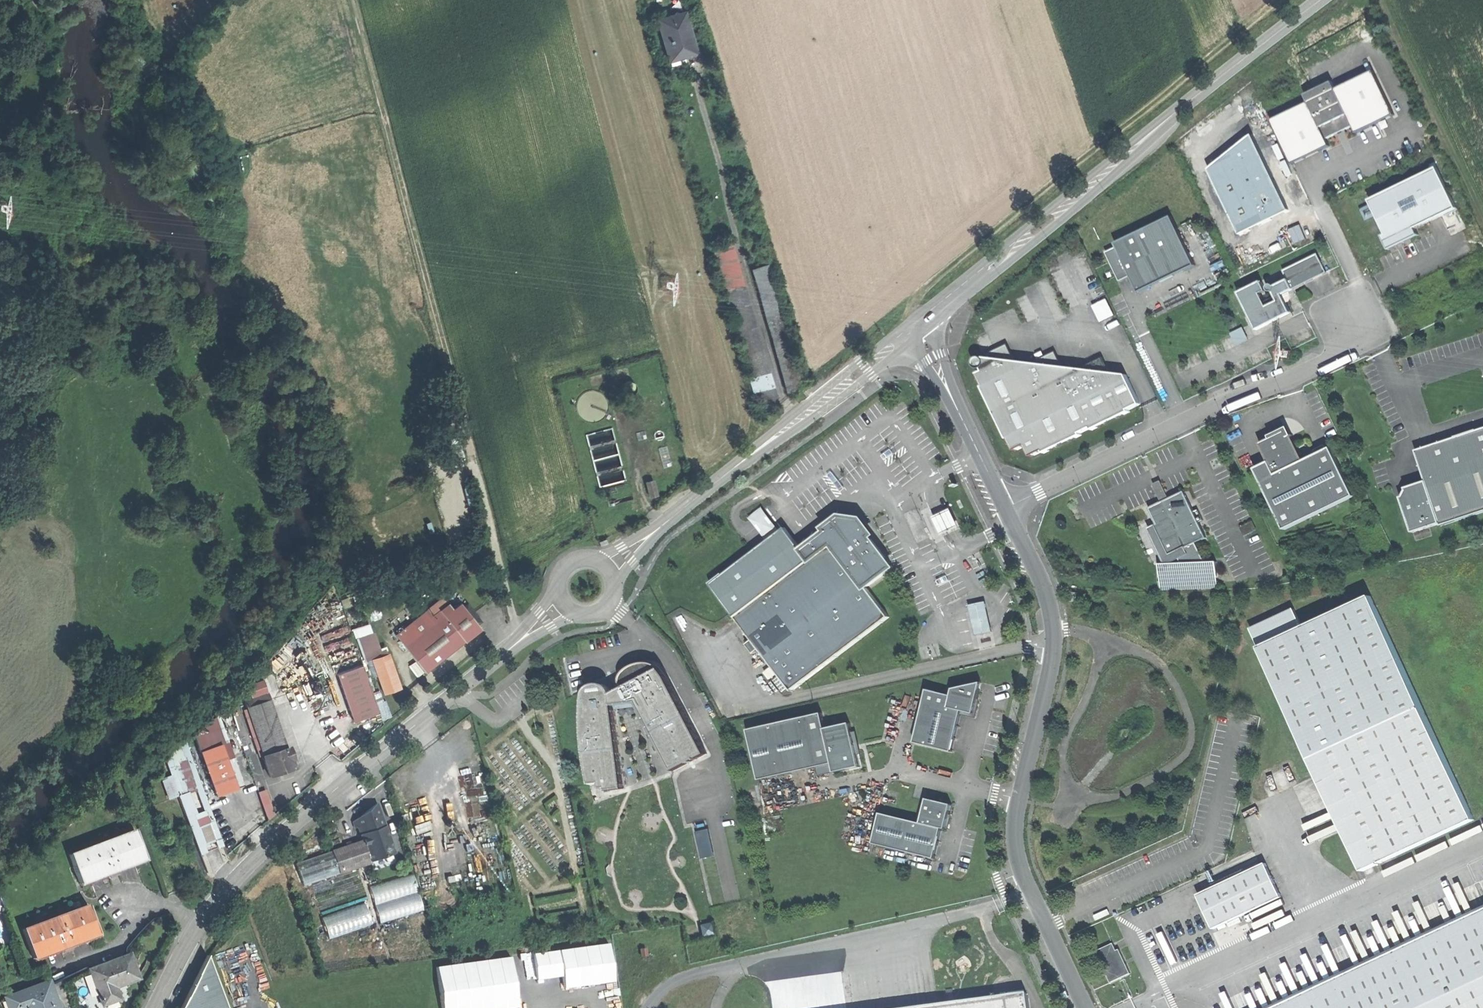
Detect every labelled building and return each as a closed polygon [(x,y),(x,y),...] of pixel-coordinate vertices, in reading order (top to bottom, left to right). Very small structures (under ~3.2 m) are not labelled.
[(700,54),(688,11),(658,19),(670,63),(687,58),(700,54)] [(1273,119),(1294,163),(1333,145),(1329,137),(1342,131),(1355,124),(1359,132),(1397,114),(1376,70),(1338,88),(1335,81),(1307,94),(1311,101),(1273,119)] [(4,139),(20,146),(25,135),(8,128),(4,139)] [(1440,167),(1372,199),(1374,203),(1365,208),(1366,210),(1364,212),(1367,218),(1369,217),(1370,219),(1379,214),(1384,224),(1389,233),(1385,235),(1391,249),(1421,234),(1418,228),(1459,207),(1440,167)] [(1133,275),(1141,291),(1167,279),(1198,264),(1174,215),(1162,221),(1164,225),(1119,246),(1109,251),(1122,280),(1133,275)] [(1117,242),(1119,246),(1164,225),(1162,221),(1117,242)] [(1309,222),(1292,229),(1298,242),(1314,235),(1309,222)] [(776,388),(736,250),(715,256),(754,394),(776,388)] [(1241,292),(1259,328),(1277,319),(1293,311),(1284,294),(1329,271),(1320,253),(1286,270),(1290,279),(1268,290),(1264,280),(1241,292)] [(771,266),(754,271),(786,386),(803,382),(771,266)] [(1096,304),(1104,321),(1118,315),(1110,298),(1096,304)] [(1233,333),(1239,344),(1251,338),(1245,327),(1233,333)] [(982,368),(985,367),(986,369),(979,373),(985,385),(984,386),(1009,437),(1010,437),(1016,450),(1027,444),(1033,456),(1045,450),(1046,452),(1052,449),(1051,448),(1077,435),(1078,437),(1084,434),(1082,432),(1093,427),(1094,428),(1126,412),(1127,413),(1132,411),(1131,409),(1143,403),(1128,373),(1116,379),(1105,356),(1069,374),(1057,350),(1022,368),(1009,343),(980,357),(977,358),(976,361),(976,364),(979,367),(982,368)] [(609,405),(608,400),(605,395),(601,392),(597,390),(592,390),(588,390),(584,392),(579,396),(576,400),(575,406),(576,412),(578,417),(582,420),(588,423),(593,424),(597,423),(601,421),(604,419),(607,416),(608,412),(609,409),(609,405)] [(1418,449),(1428,480),(1407,486),(1408,489),(1403,496),(1415,531),(1441,522),(1442,525),(1482,511),(1482,428),(1418,449)] [(627,485),(613,429),(586,436),(601,492),(627,485)] [(1257,468),(1287,529),(1356,495),(1332,447),(1306,460),(1293,434),(1290,435),(1288,430),(1273,437),(1261,443),(1271,461),(1257,468)] [(1164,480),(1156,483),(1164,500),(1172,497),(1164,480)] [(659,497),(654,482),(647,484),(652,499),(659,497)] [(1155,525),(1171,557),(1178,554),(1189,549),(1187,547),(1197,542),(1209,537),(1186,490),(1170,498),(1172,501),(1167,503),(1166,500),(1151,507),(1158,523),(1155,525)] [(736,617),(754,640),(760,649),(793,692),(890,618),(878,603),(867,589),(894,568),(861,526),(841,522),(804,551),(811,560),(736,617)] [(802,556),(784,534),(756,556),(774,576),(802,556)] [(1207,561),(1197,542),(1187,547),(1189,549),(1178,554),(1183,562),(1160,563),(1161,578),(1162,577),(1218,576),(1220,575),(1218,561),(1207,561)] [(1219,587),(1218,576),(1162,577),(1162,588),(1219,587)] [(1302,627),(1259,647),(1363,871),(1474,820),(1370,595),(1302,627)] [(987,599),(972,602),(978,633),(995,630),(987,599)] [(396,634),(425,671),(453,650),(481,628),(477,624),(481,621),(468,604),(464,606),(460,602),(452,608),(448,603),(431,615),(427,610),(396,634)] [(1250,628),(1259,647),(1302,627),(1293,608),(1250,628)] [(754,654),(760,649),(754,640),(747,645),(754,654)] [(373,658),(384,693),(399,688),(388,653),(373,658)] [(610,787),(610,790),(626,787),(616,704),(640,701),(676,771),(708,754),(664,667),(655,662),(643,663),(632,667),(625,675),(624,681),(625,686),(614,692),(610,685),(603,682),(595,683),(589,690),(586,716),(589,751),(594,784),(603,782),(604,788),(610,787)] [(366,716),(379,712),(363,664),(337,673),(353,720),(366,716)] [(975,713),(981,689),(966,684),(954,687),(952,695),(928,688),(915,741),(953,750),(963,709),(975,713)] [(246,708),(269,778),(293,770),(270,700),(246,708)] [(823,713),(749,730),(760,780),(833,764),(836,772),(862,766),(851,723),(826,729),(823,713)] [(195,741),(200,756),(221,748),(224,747),(219,733),(195,741)] [(226,797),(238,793),(221,748),(200,756),(216,801),(226,797)] [(269,778),(276,799),(300,791),(293,770),(269,778)] [(267,819),(274,817),(265,791),(259,793),(267,819)] [(923,822),(882,812),(875,843),(937,858),(944,827),(948,828),(954,803),(929,797),(923,822)] [(358,826),(363,841),(370,864),(394,855),(378,806),(352,821),(355,827),(358,826)] [(699,830),(704,857),(717,854),(711,828),(699,830)] [(70,853),(80,882),(108,871),(109,874),(114,872),(119,870),(118,867),(146,857),(135,829),(70,853)] [(344,847),(332,851),(339,874),(370,864),(363,841),(344,847)] [(297,862),(304,885),(339,874),(332,851),(297,862)] [(1213,928),(1219,926),(1226,922),(1281,896),(1265,862),(1197,893),(1213,928)] [(381,921),(425,910),(416,874),(372,885),(381,921)] [(367,901),(324,916),(331,938),(375,923),(367,901)] [(23,928),(33,957),(61,946),(62,950),(66,948),(73,945),(72,942),(99,932),(88,903),(23,928)] [(1482,909),(1482,903),(1259,1007),(1272,1007),(1482,909)] [(1272,1007),(1482,1007),(1482,909),(1272,1007)] [(613,943),(535,951),(538,978),(565,976),(566,986),(617,981),(613,943)] [(1113,943),(1096,951),(1114,983),(1131,973),(1113,943)] [(90,969),(103,1004),(119,999),(115,986),(125,983),(139,978),(130,955),(90,969)] [(210,955),(179,1007),(229,1007),(210,955)] [(521,1007),(516,956),(437,964),(442,1007),(515,1007),(521,1007)] [(50,980),(5,997),(9,1007),(60,1007),(50,980)] [(1028,996),(942,1007),(1030,1007),(1028,996)]
